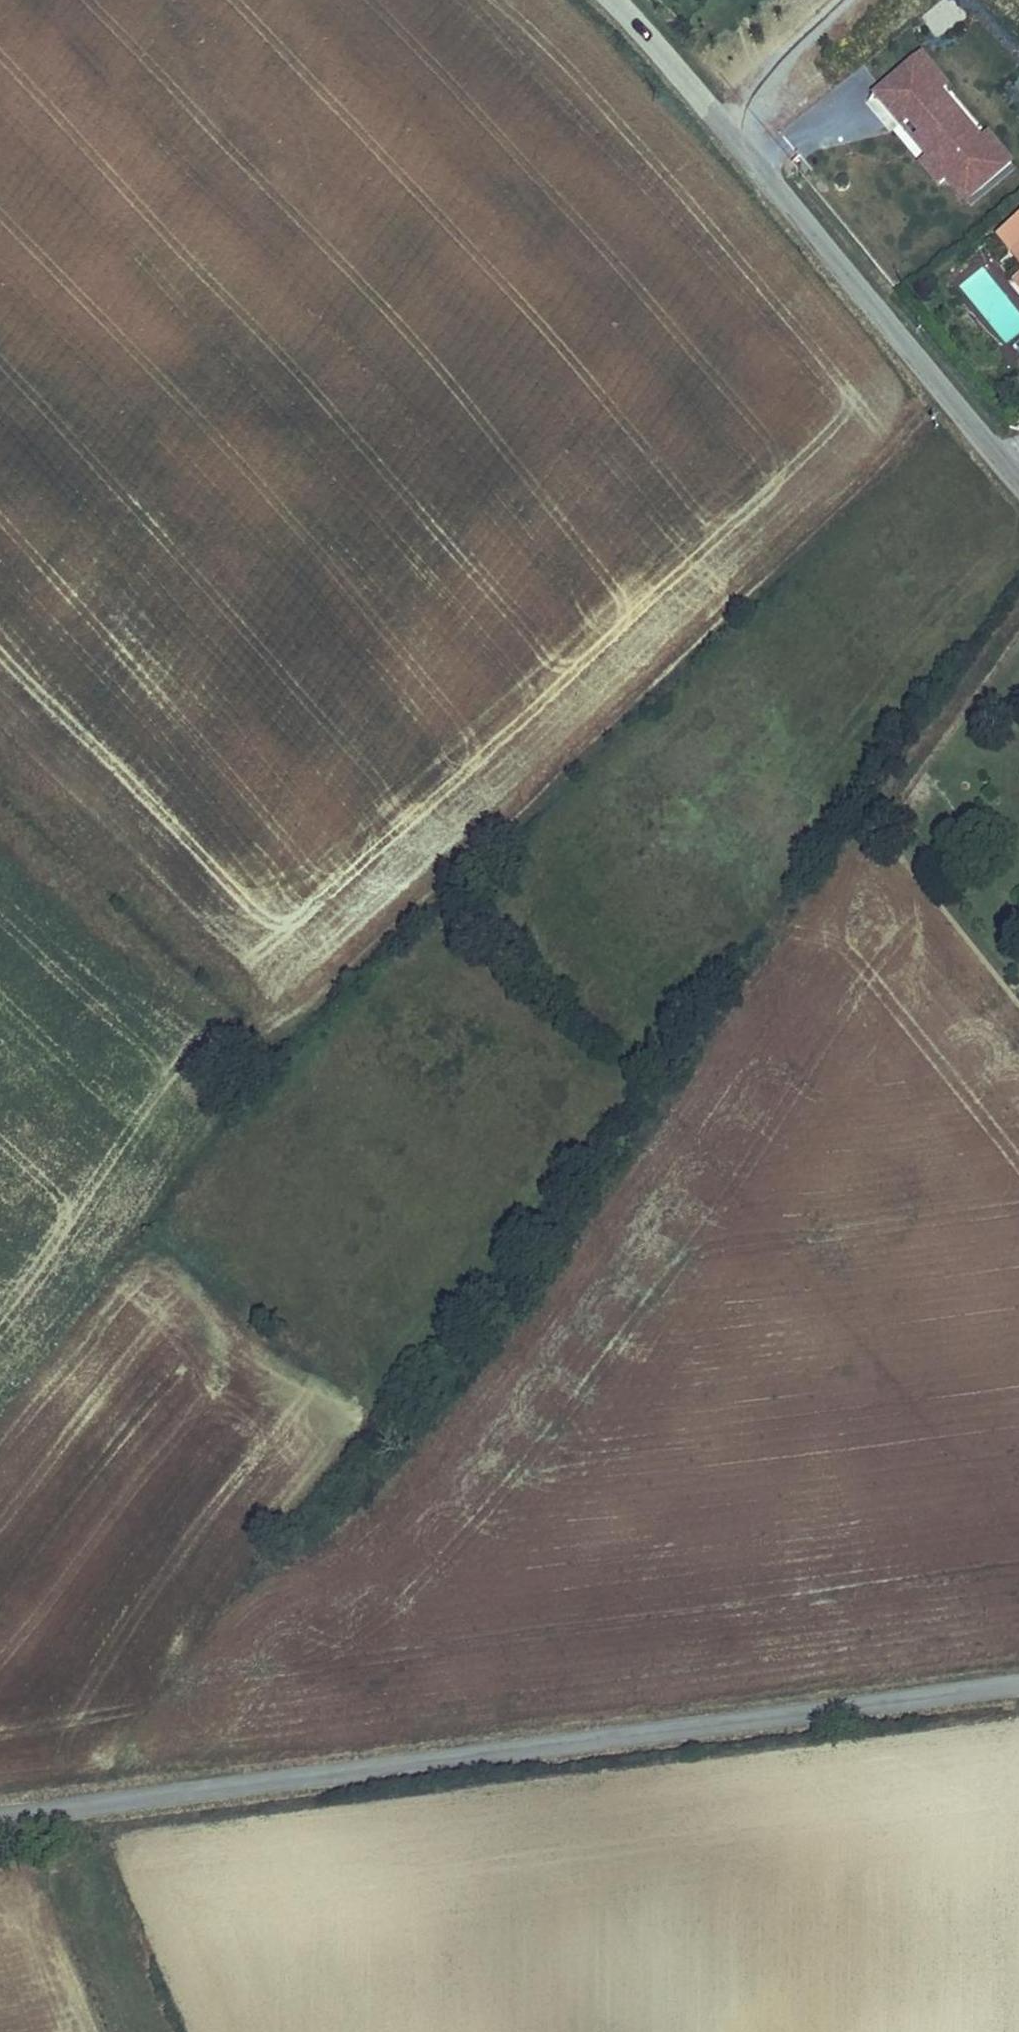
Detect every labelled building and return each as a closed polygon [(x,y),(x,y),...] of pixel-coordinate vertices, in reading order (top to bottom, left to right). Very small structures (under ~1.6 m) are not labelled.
[(966,20),(955,0),(946,0),(920,14),(933,38),(966,20)] [(949,85),(920,51),(870,94),(922,155),(916,160),(938,184),(946,182),(964,203),(1014,161),(987,129),(980,132),(943,90),(949,85)] [(994,235),(1018,262),(1018,215),(994,235)] [(1008,282),(1018,295),(1018,272),(1008,282)] [(1018,357),(1018,337),(1009,344),(1018,357)]
